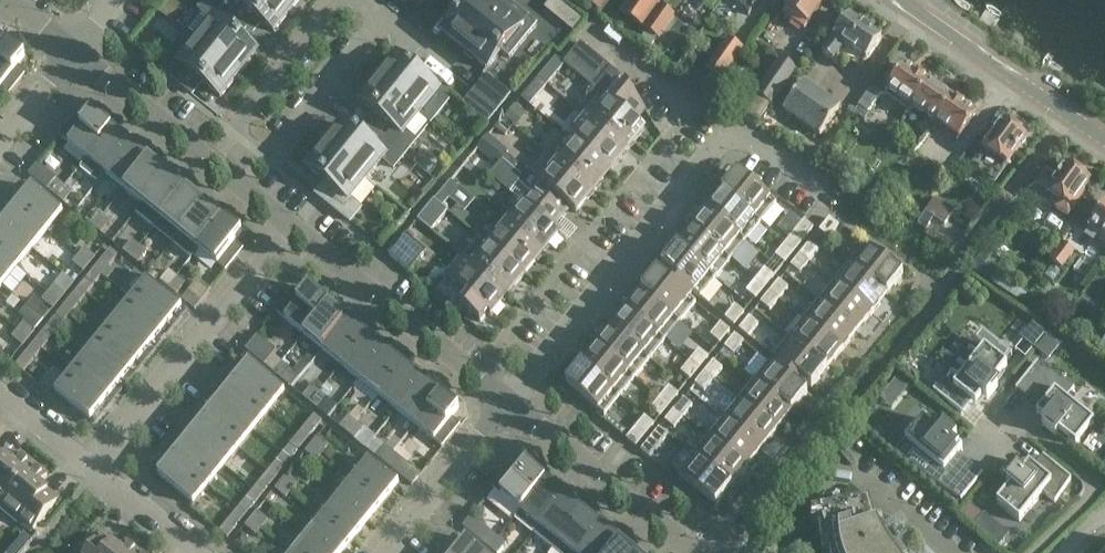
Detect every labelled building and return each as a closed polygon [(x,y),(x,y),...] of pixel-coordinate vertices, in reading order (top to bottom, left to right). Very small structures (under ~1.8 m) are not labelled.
[(186,34),(238,76),(256,54),(242,43),(242,42),(239,39),(238,40),(226,30),(235,19),(212,0),(207,0),(199,10),(203,14),(186,34)] [(235,19),(244,8),(256,18),(255,18),(259,21),(260,21),(274,32),(291,10),(279,0),(212,0),(235,19)] [(291,10),(300,0),(279,0),(291,10)] [(465,52),(507,0),(471,0),(458,16),(457,16),(454,19),(455,20),(443,34),(465,52)] [(507,0),(465,52),(473,58),(473,59),(474,60),(474,59),(487,69),(498,56),(499,56),(502,53),(509,59),(537,25),(507,0)] [(658,5),(652,0),(629,0),(621,12),(642,27),(658,5)] [(751,12),(759,0),(733,0),(751,12)] [(793,3),(790,0),(785,8),(788,10),(783,18),(793,24),(796,19),(808,28),(827,1),(825,0),(795,0),(793,3)] [(645,30),(648,31),(658,38),(658,39),(674,16),(661,7),(645,30)] [(834,62),(840,54),(861,69),(882,39),(849,17),(823,55),(834,62)] [(637,37),(643,30),(634,24),(629,31),(637,37)] [(658,38),(648,31),(643,38),(653,46),(658,38)] [(186,34),(159,68),(181,85),(190,74),(202,84),(206,87),(220,98),(238,76),(186,34)] [(721,83),(743,50),(729,40),(706,73),(721,83)] [(0,51),(0,88),(9,95),(22,78),(14,72),(26,58),(7,42),(0,51)] [(565,65),(575,73),(592,52),(582,44),(565,65)] [(575,73),(585,82),(602,61),(592,52),(575,73)] [(397,59),(379,81),(430,123),(448,101),(414,73),(415,73),(411,70),(397,59)] [(771,106),(796,69),(782,59),(756,95),(771,106)] [(593,88),(595,90),(613,69),(602,61),(585,82),(593,88)] [(906,66),(888,92),(885,97),(909,113),(912,108),(930,82),(906,66)] [(623,78),(613,69),(595,90),(607,99),(623,78)] [(509,96),(487,78),(476,91),(498,109),(509,96)] [(379,81),(361,103),(375,114),(374,115),(378,118),(379,117),(391,127),(382,138),(404,156),(430,123),(379,81)] [(821,137),(841,108),(804,82),(784,111),(821,137)] [(953,98),(930,82),(912,108),(927,118),(923,122),(932,129),(953,98)] [(612,103),(607,99),(595,90),(593,88),(586,95),(587,108),(590,110),(585,116),(627,151),(646,129),(612,103)] [(863,123),(882,95),(872,88),(854,115),(863,123)] [(498,109),(476,91),(465,105),(487,122),(498,109)] [(977,115),(953,98),(932,129),(957,145),(977,115)] [(81,126),(73,120),(59,136),(87,159),(112,128),(92,112),(81,126)] [(627,151),(585,116),(573,130),(578,133),(572,140),(610,171),(627,151)] [(1007,166),(1027,137),(1005,122),(997,134),(994,132),(982,149),(1007,166)] [(343,125),(325,147),(367,180),(383,160),(394,168),(404,156),(382,138),(373,149),(361,139),(358,136),(357,136),(343,125)] [(112,128),(87,159),(106,175),(131,144),(112,128)] [(610,171),(572,140),(566,135),(549,155),(555,161),(593,192),(610,171)] [(487,140),(481,146),(499,161),(504,154),(487,140)] [(131,144),(106,175),(124,190),(149,159),(131,144)] [(325,147),(307,169),(321,180),(321,181),(325,184),(325,183),(337,193),(328,204),(350,222),(360,209),(350,201),(367,180),(325,147)] [(521,184),(529,174),(508,157),(500,167),(521,184)] [(149,159),(124,190),(143,205),(168,174),(149,159)] [(593,192),(555,161),(549,169),(554,173),(545,184),(530,172),(529,174),(521,184),(535,195),(561,216),(569,206),(576,213),(593,192)] [(38,163),(29,174),(48,190),(57,197),(66,186),(56,179),(38,163)] [(423,193),(435,179),(418,164),(406,179),(423,193)] [(1069,166),(1060,179),(1047,171),(1035,188),(1036,189),(1029,193),(1055,212),(1061,203),(1074,211),(1086,194),(1083,192),(1091,181),(1069,166)] [(521,184),(500,167),(491,178),(512,195),(521,184)] [(738,173),(725,189),(763,220),(776,204),(738,173)] [(154,229),(187,189),(168,174),(143,205),(136,214),(154,229)] [(441,193),(467,214),(479,199),(453,178),(441,193)] [(57,197),(64,203),(73,192),(66,186),(57,197)] [(63,211),(34,187),(27,195),(25,194),(16,205),(47,231),(63,211)] [(172,244),(205,204),(187,189),(154,229),(172,244)] [(763,220),(725,189),(709,208),(748,239),(763,220)] [(552,226),(561,216),(535,195),(526,206),(515,219),(510,215),(503,223),(542,254),(560,233),(552,226)] [(434,198),(420,220),(435,230),(449,208),(434,198)] [(927,214),(945,226),(955,212),(936,199),(927,214)] [(191,259),(198,250),(223,219),(205,204),(172,244),(191,259)] [(47,231),(16,205),(7,216),(9,218),(3,226),(32,249),(47,231)] [(1089,231),(1086,235),(1096,242),(1099,238),(1104,242),(1104,207),(1089,231)] [(748,239),(709,208),(695,226),(733,257),(748,239)] [(94,209),(85,220),(94,227),(103,216),(94,209)] [(103,216),(94,227),(101,233),(110,222),(103,216)] [(839,226),(830,218),(820,231),(829,238),(839,226)] [(242,235),(223,219),(198,250),(225,272),(239,256),(231,249),(242,235)] [(814,228),(805,221),(789,240),(798,248),(814,228)] [(542,254),(503,223),(497,231),(502,235),(492,248),(525,275),(542,254)] [(3,226),(0,229),(0,254),(17,268),(32,249),(3,226)] [(733,257),(695,226),(679,245),(718,276),(733,257)] [(405,234),(388,255),(409,272),(426,251),(405,234)] [(132,240),(123,251),(131,257),(140,246),(132,240)] [(481,240),(464,261),(508,295),(525,275),(492,248),(481,240)] [(798,248),(789,240),(776,256),(785,263),(798,248)] [(819,251),(810,243),(803,252),(812,259),(819,251)] [(865,244),(851,261),(890,293),(904,275),(865,244)] [(1062,269),(1074,251),(1063,244),(1051,262),(1062,269)] [(718,276),(679,245),(661,267),(700,298),(718,276)] [(140,246),(131,257),(138,263),(147,252),(140,246)] [(91,266),(97,258),(86,249),(80,257),(91,266)] [(990,283),(999,271),(991,265),(996,257),(985,249),(970,269),(990,283)] [(65,307),(73,313),(120,257),(112,250),(65,307)] [(812,259),(803,252),(791,266),(800,273),(812,259)] [(0,254),(0,286),(1,287),(17,268),(0,254)] [(91,266),(80,257),(74,264),(85,273),(91,266)] [(508,295),(464,261),(446,279),(468,297),(461,306),(480,322),(487,314),(491,316),(508,295)] [(851,261),(836,279),(875,311),(890,293),(851,261)] [(1052,282),(1060,271),(1053,266),(1045,277),(1052,282)] [(758,278),(767,285),(774,276),(765,269),(758,278)] [(169,270),(160,281),(168,287),(177,276),(169,270)] [(696,303),(657,272),(643,289),(682,321),(696,303)] [(177,276),(168,287),(195,309),(204,298),(177,276)] [(758,278),(747,292),(756,299),(767,285),(758,278)] [(147,279),(116,317),(152,346),(167,328),(183,308),(147,279)] [(836,279),(821,298),(860,330),(875,311),(836,279)] [(788,288),(779,281),(772,289),(781,297),(788,288)] [(60,303),(67,295),(56,286),(49,294),(60,303)] [(298,302),(290,295),(277,312),(304,335),(329,304),(310,288),(298,302)] [(682,321),(643,289),(628,308),(666,340),(682,321)] [(781,297),(772,289),(761,303),(770,310),(781,297)] [(60,303),(49,294),(44,301),(54,310),(60,303)] [(1093,314),(1099,305),(1085,296),(1079,304),(1093,314)] [(821,298),(806,317),(845,348),(860,330),(821,298)] [(25,323),(19,331),(30,340),(36,332),(51,314),(34,300),(21,316),(27,321),(25,323)] [(329,304),(304,335),(323,350),(348,319),(329,304)] [(725,318),(734,325),(745,313),(735,306),(725,318)] [(17,367),(24,373),(73,313),(65,307),(17,367)] [(666,340),(628,308),(613,327),(651,358),(666,340)] [(116,317),(85,355),(121,384),(137,365),(152,346),(116,317)] [(740,330),(749,337),(759,325),(750,317),(740,330)] [(806,317),(791,336),(829,367),(845,348),(806,317)] [(348,319),(323,350),(341,365),(366,334),(348,319)] [(710,337),(719,344),(729,331),(720,324),(710,337)] [(651,358),(613,327),(598,345),(636,377),(651,358)] [(1034,327),(1026,337),(1036,346),(1044,335),(1034,327)] [(30,340),(19,331),(13,338),(24,347),(30,340)] [(366,334),(341,365),(360,380),(385,349),(366,334)] [(744,343),(735,336),(725,348),(734,355),(744,343)] [(791,336),(774,357),(812,388),(829,367),(791,336)] [(1104,355),(1104,342),(1104,343),(1096,337),(1089,347),(1098,353),(1099,351),(1104,355)] [(973,338),(949,369),(934,391),(962,413),(979,393),(988,400),(998,386),(995,384),(1004,372),(1003,371),(1008,366),(973,338)] [(1048,338),(1039,348),(1049,357),(1058,346),(1048,338)] [(273,373),(282,362),(254,340),(245,350),(273,373)] [(636,377),(598,345),(582,364),(621,395),(636,377)] [(385,349),(360,380),(378,396),(403,365),(385,349)] [(691,360),(700,367),(708,358),(699,351),(691,360)] [(85,355),(55,391),(91,421),(106,402),(121,384),(85,355)] [(681,373),(690,380),(700,367),(691,360),(681,373)] [(250,362),(218,400),(254,429),(269,411),(285,391),(250,362)] [(273,373),(280,379),(289,368),(282,362),(273,373)] [(722,370),(713,362),(706,371),(715,379),(722,370)] [(769,362),(755,380),(793,411),(808,394),(769,362)] [(1075,388),(1038,363),(1016,390),(1050,416),(1043,425),(1056,436),(1059,433),(1071,443),(1072,442),(1076,445),(1095,423),(1066,400),(1075,388)] [(621,395),(582,364),(566,385),(604,416),(621,395)] [(403,365),(378,396),(396,410),(422,380),(403,365)] [(715,379),(706,371),(695,385),(704,392),(715,379)] [(422,380),(396,410),(415,426),(440,395),(422,380)] [(755,380),(739,399),(778,430),(793,411),(755,380)] [(310,403),(319,392),(311,386),(302,397),(310,403)] [(661,397),(670,404),(678,395),(669,388),(661,397)] [(310,403),(317,409),(326,398),(319,392),(310,403)] [(459,411),(440,395),(415,426),(442,448),(456,431),(448,425),(459,411)] [(651,410),(660,417),(670,404),(661,397),(651,410)] [(692,407),(683,399),(675,408),(685,416),(692,407)] [(739,399),(724,417),(763,449),(778,430),(739,399)] [(218,400),(188,438),(224,467),(239,448),(254,429),(218,400)] [(685,416),(675,408),(665,422),(674,429),(685,416)] [(299,435),(307,441),(322,422),(315,415),(299,435)] [(347,434),(356,423),(349,416),(340,427),(347,434)] [(635,447),(654,425),(645,417),(626,440),(635,447)] [(724,417),(709,436),(748,467),(763,449),(724,417)] [(942,431),(930,421),(929,422),(924,419),(906,441),(934,464),(925,476),(962,501),(984,475),(951,447),(958,439),(945,428),(942,431)] [(347,434),(354,439),(363,428),(356,423),(347,434)] [(668,436),(659,429),(640,451),(650,459),(668,436)] [(669,463),(685,446),(672,434),(656,451),(669,463)] [(284,453),(291,460),(307,441),(299,435),(284,453)] [(709,436),(694,455),(733,486),(748,467),(709,436)] [(188,438),(158,475),(194,504),(209,486),(224,467),(188,438)] [(329,447),(318,438),(312,445),(323,454),(329,447)] [(323,454),(312,445),(306,452),(317,461),(323,454)] [(385,464),(394,453),(386,446),(377,457),(385,464)] [(0,451),(0,507),(35,464),(22,454),(15,463),(0,451)] [(269,472),(276,478),(291,460),(284,453),(269,472)] [(385,464),(412,486),(421,475),(394,453),(385,464)] [(678,475),(716,506),(733,486),(694,455),(678,475)] [(1044,456),(1027,477),(1018,469),(1007,483),(1011,485),(1001,497),(1002,498),(998,503),(1020,522),(1044,493),(1056,502),(1072,479),(1044,456)] [(369,459),(353,479),(384,504),(393,493),(391,491),(398,483),(369,459)] [(35,464),(0,507),(32,533),(60,499),(41,484),(49,475),(35,464)] [(515,479),(507,472),(493,489),(520,511),(545,480),(526,465),(515,479)] [(253,491),(261,497),(276,478),(269,472),(253,491)] [(282,482),(293,491),(299,484),(288,475),(282,482)] [(353,479),(338,497),(367,521),(373,514),(375,515),(384,504),(353,479)] [(532,534),(564,495),(545,480),(520,511),(514,519),(532,534)] [(282,482),(276,490),(287,499),(293,491),(282,482)] [(238,509),(246,516),(261,497),(253,491),(238,509)] [(551,549),(582,510),(564,495),(532,534),(551,549)] [(367,521),(338,497),(323,516),(354,541),(363,530),(361,528),(367,521)] [(961,515),(976,527),(984,516),(970,504),(961,515)] [(893,538),(890,539),(885,531),(881,523),(877,524),(871,505),(812,515),(813,517),(818,517),(823,550),(827,548),(829,552),(930,552),(920,544),(909,552),(903,545),(910,542),(905,532),(893,538)] [(238,509),(220,532),(228,538),(246,516),(238,509)] [(602,526),(582,510),(551,549),(555,552),(579,552),(602,526)] [(251,520),(262,529),(268,521),(257,512),(251,520)] [(307,535),(330,552),(341,552),(343,551),(344,552),(354,541),(323,516),(307,535)] [(490,549),(499,538),(472,516),(463,527),(490,549)] [(251,520),(245,527),(256,536),(262,529),(251,520)] [(579,552),(609,552),(620,540),(602,526),(579,552)] [(251,541),(242,533),(235,542),(244,549),(251,541)] [(142,551),(129,541),(122,550),(103,535),(88,552),(140,552),(142,551)] [(293,552),(330,552),(307,535),(293,552)] [(14,550),(19,552),(22,552),(31,541),(25,536),(14,550)] [(495,552),(499,552),(506,544),(499,538),(490,549),(495,552)] [(468,540),(461,549),(459,547),(455,552),(484,552),(468,540)] [(609,552),(635,552),(620,540),(609,552)]
